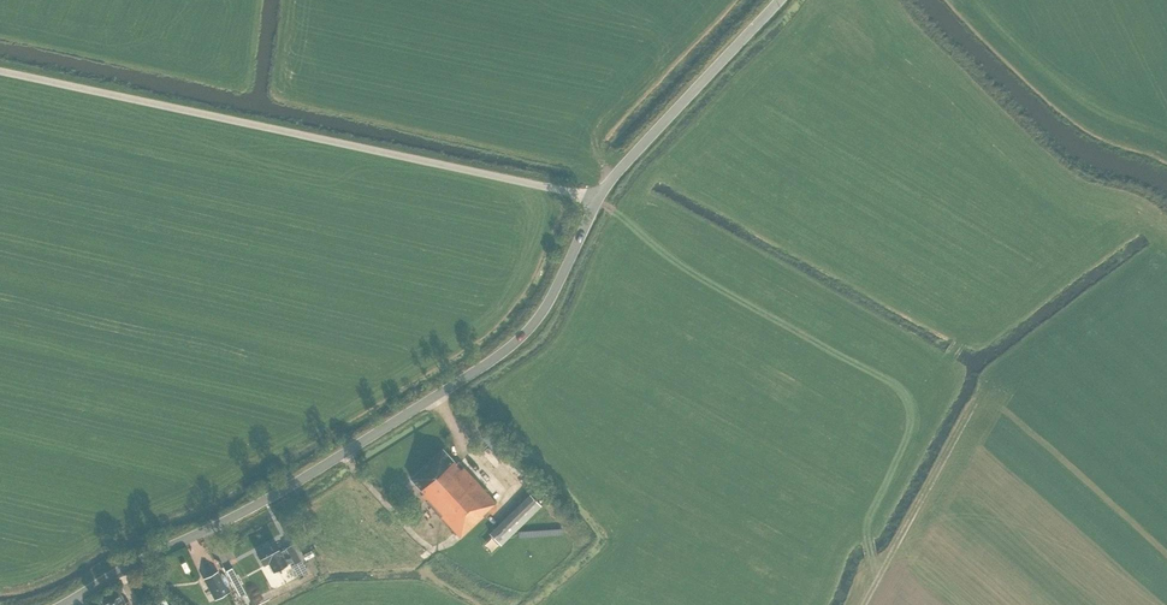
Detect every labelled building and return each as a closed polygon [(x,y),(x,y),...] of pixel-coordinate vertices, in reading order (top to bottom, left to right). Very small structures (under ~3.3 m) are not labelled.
[(443,448),(411,478),(424,492),(421,494),(461,538),(485,516),(483,514),(490,508),(496,502),(458,460),(456,462),(443,448)] [(530,494),(490,533),(502,545),(542,506),(530,494)] [(279,551),(274,541),(256,551),(263,565),(272,560),(277,569),(292,561),(294,564),(301,560),(292,543),(285,547),(285,548),(279,551)] [(228,592),(217,571),(202,579),(214,600),(228,592)] [(127,601),(124,603),(117,591),(100,601),(103,604),(129,604),(127,601)]
